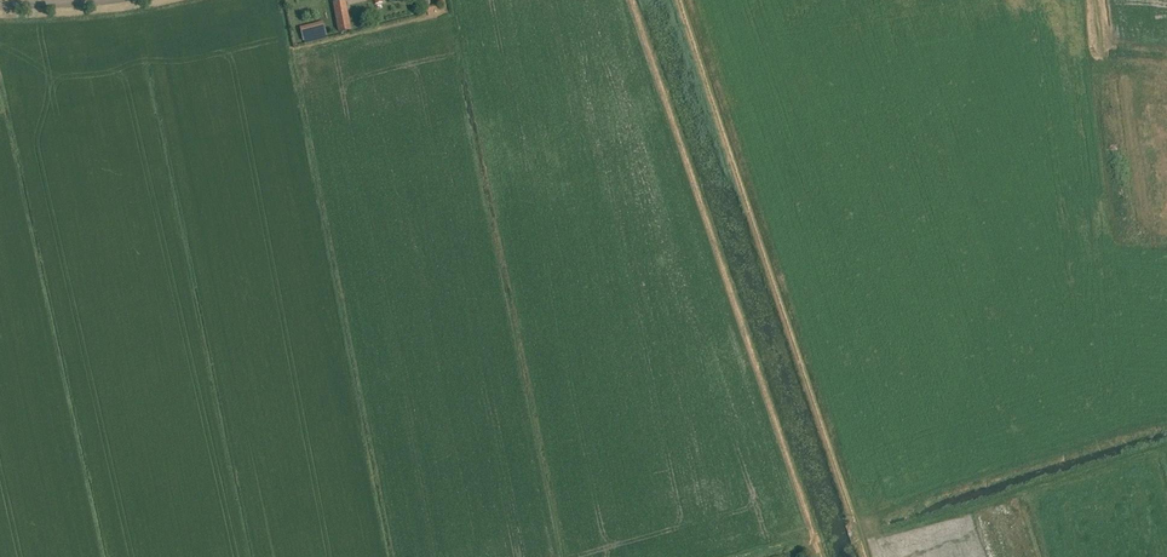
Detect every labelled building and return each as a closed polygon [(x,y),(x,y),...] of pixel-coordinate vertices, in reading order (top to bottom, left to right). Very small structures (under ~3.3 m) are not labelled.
[(336,25),(338,25),(338,28),(347,27),(347,23),(349,22),(348,22),(350,22),(348,11),(346,11),(344,1),(332,3),(336,25)]
